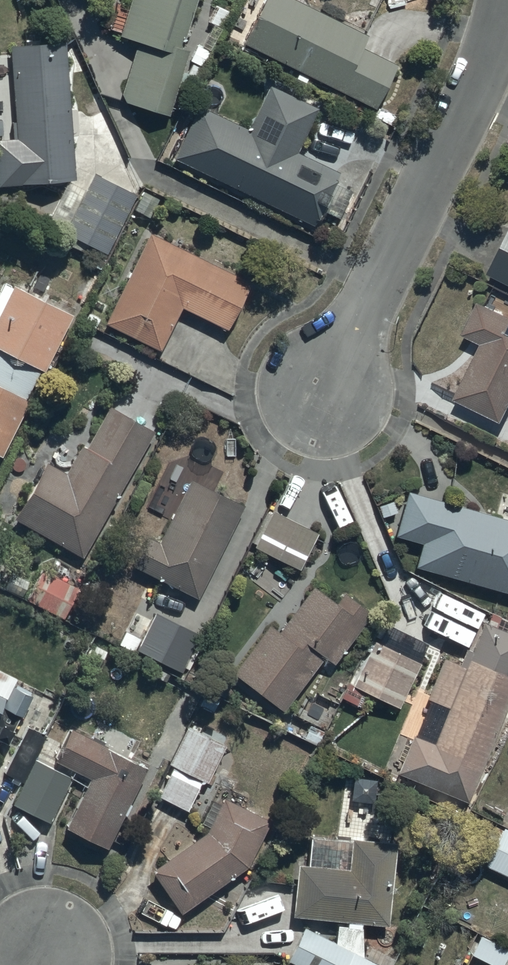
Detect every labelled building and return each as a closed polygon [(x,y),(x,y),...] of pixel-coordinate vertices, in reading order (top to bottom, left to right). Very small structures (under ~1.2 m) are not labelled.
[(119,41),(136,46),(119,104),(170,119),(189,54),(181,52),(196,0),(131,0),(119,41)] [(242,49),(375,113),(396,69),(361,52),(366,41),(282,0),(269,0),(242,49)] [(63,47),(7,52),(14,131),(0,132),(0,178),(73,172),(63,47)] [(199,112),(172,164),(315,230),(340,177),(296,157),(317,113),(269,91),(249,135),(199,112)] [(133,189),(91,168),(82,183),(64,174),(48,206),(62,213),(57,223),(66,228),(63,236),(96,253),(100,246),(103,248),(133,189)] [(148,226),(102,315),(156,344),(179,300),(222,323),(248,275),(148,226)] [(488,278),(507,288),(507,237),(488,278)] [(9,277),(7,281),(1,278),(0,280),(0,446),(27,394),(24,392),(46,351),(45,350),(67,306),(9,277)] [(483,309),(476,306),(461,337),(481,346),(454,403),(502,426),(507,414),(507,321),(483,309)] [(44,455),(11,512),(78,551),(153,425),(107,398),(81,442),(78,439),(62,466),(44,455)] [(195,592),(240,501),(186,474),(156,536),(143,530),(128,559),(195,592)] [(405,484),(393,529),(420,537),(413,559),(507,587),(507,514),(405,484)] [(297,563),(315,526),(269,504),(251,541),(297,563)] [(38,563),(23,592),(59,612),(75,582),(38,563)] [(266,617),(229,664),(279,705),(322,651),(329,657),(369,607),(341,585),(332,595),(311,578),(275,624),(266,617)] [(197,628),(152,606),(134,640),(178,664),(197,628)] [(507,687),(507,626),(479,614),(461,660),(439,651),(424,690),(445,698),(430,736),(409,727),(395,763),(467,792),(507,687)] [(417,656),(369,633),(349,678),(396,700),(417,656)] [(0,665),(0,738),(3,739),(30,688),(11,678),(14,673),(0,665)] [(223,737),(187,721),(186,725),(168,716),(158,738),(160,739),(154,753),(168,759),(154,790),(186,804),(199,773),(205,776),(223,737)] [(141,758),(66,719),(48,751),(87,771),(63,818),(100,837),(141,758)] [(68,770),(31,752),(10,797),(45,815),(68,770)] [(149,860),(176,904),(243,859),(244,859),(266,812),(221,791),(205,822),(149,860)] [(500,822),(483,861),(507,872),(507,825),(500,822)] [(289,908),(333,913),(332,937),(303,922),(287,955),(302,963),(301,964),(385,964),(392,953),(368,940),(362,952),(360,950),(360,915),(389,918),(393,834),(306,831),(305,857),(295,856),(289,908)]
